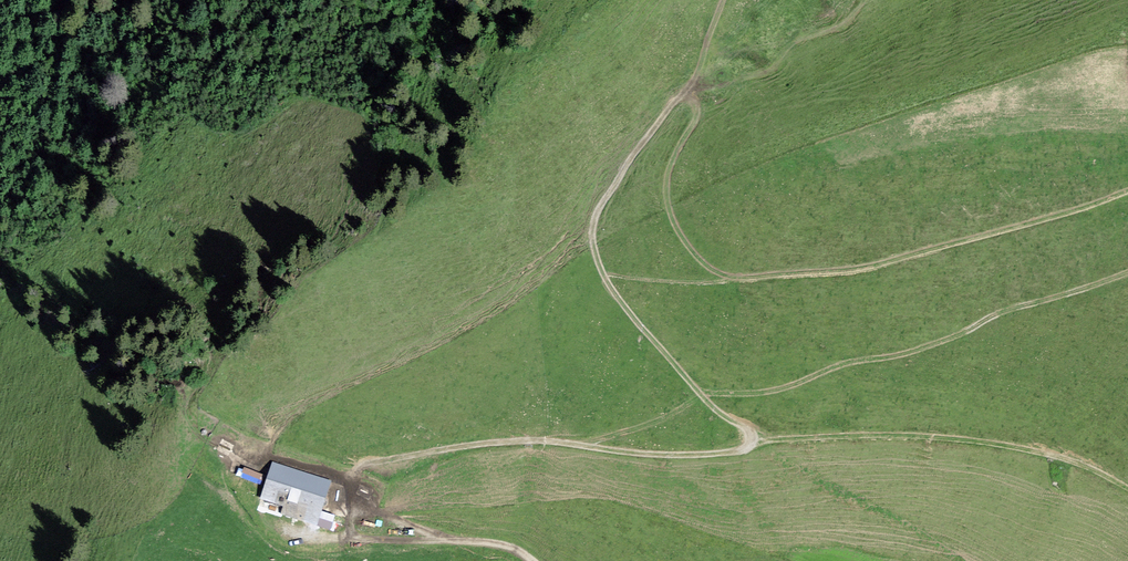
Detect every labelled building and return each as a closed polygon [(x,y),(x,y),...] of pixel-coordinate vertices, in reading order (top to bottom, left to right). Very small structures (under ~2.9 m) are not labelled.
[(329,481),(277,463),(261,508),(328,531),(334,515),(319,510),(329,481)]
